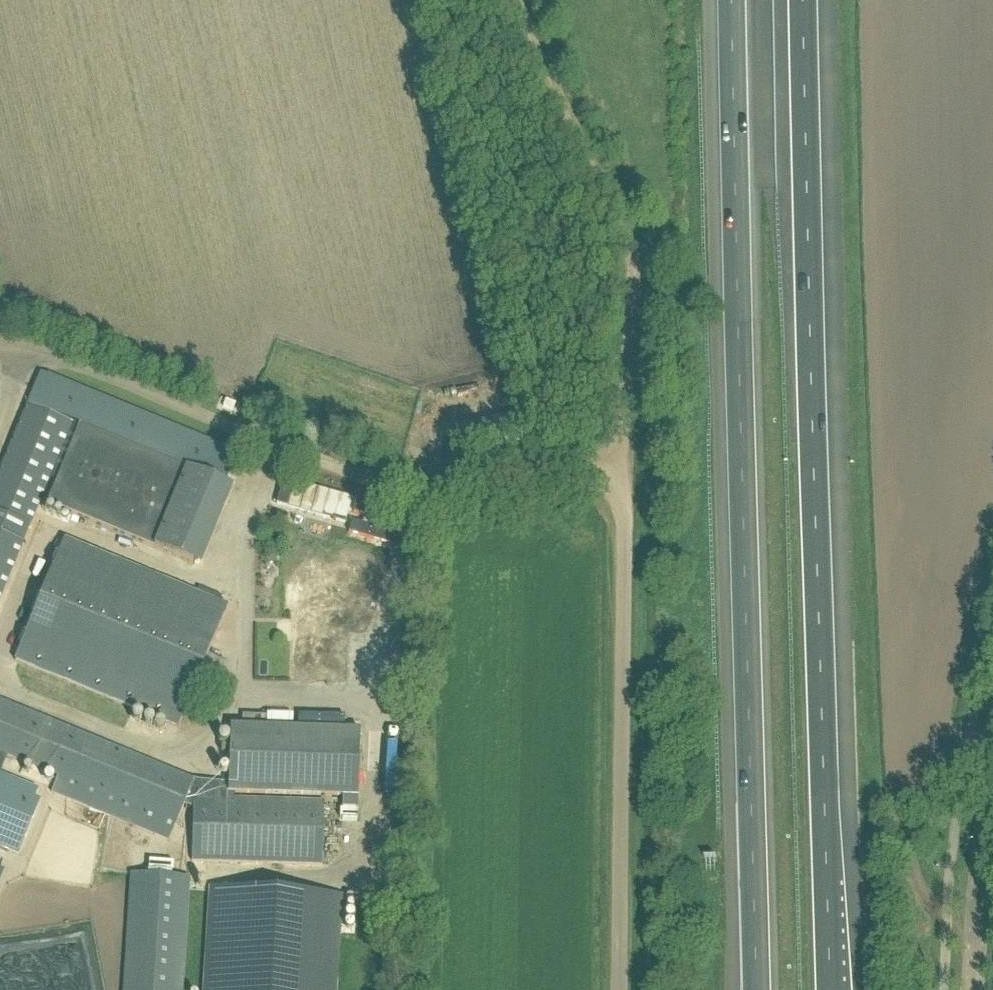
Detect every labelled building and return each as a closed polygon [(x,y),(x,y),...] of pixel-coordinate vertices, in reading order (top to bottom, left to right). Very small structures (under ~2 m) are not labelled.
[(225,405),(222,411),(231,414),(233,408),(225,405)] [(27,406),(0,472),(0,606),(74,425),(27,406)] [(186,470),(144,453),(151,437),(128,427),(121,443),(80,426),(47,506),(119,535),(115,544),(159,563),(163,554),(201,569),(232,490),(223,486),(231,468),(193,453),(186,470)] [(282,482),(276,505),(345,524),(351,501),(282,482)] [(356,503),(353,514),(398,526),(401,515),(356,503)] [(392,547),(396,536),(351,523),(348,534),(392,547)] [(178,731),(189,705),(206,712),(226,664),(208,657),(229,607),(65,539),(14,662),(178,731)] [(292,549),(292,593),(362,593),(362,549),(292,549)] [(20,856),(45,794),(4,778),(10,759),(57,778),(51,793),(169,841),(176,827),(185,806),(194,810),(192,864),(323,867),(324,802),(235,800),(235,796),(359,799),(361,731),(231,727),(229,784),(196,781),(192,779),(0,701),(0,848),(20,856)] [(342,806),(344,822),(359,821),(358,804),(342,806)] [(189,878),(131,875),(124,989),(182,989),(189,878)] [(204,989),(335,989),(341,897),(210,889),(204,989)]
